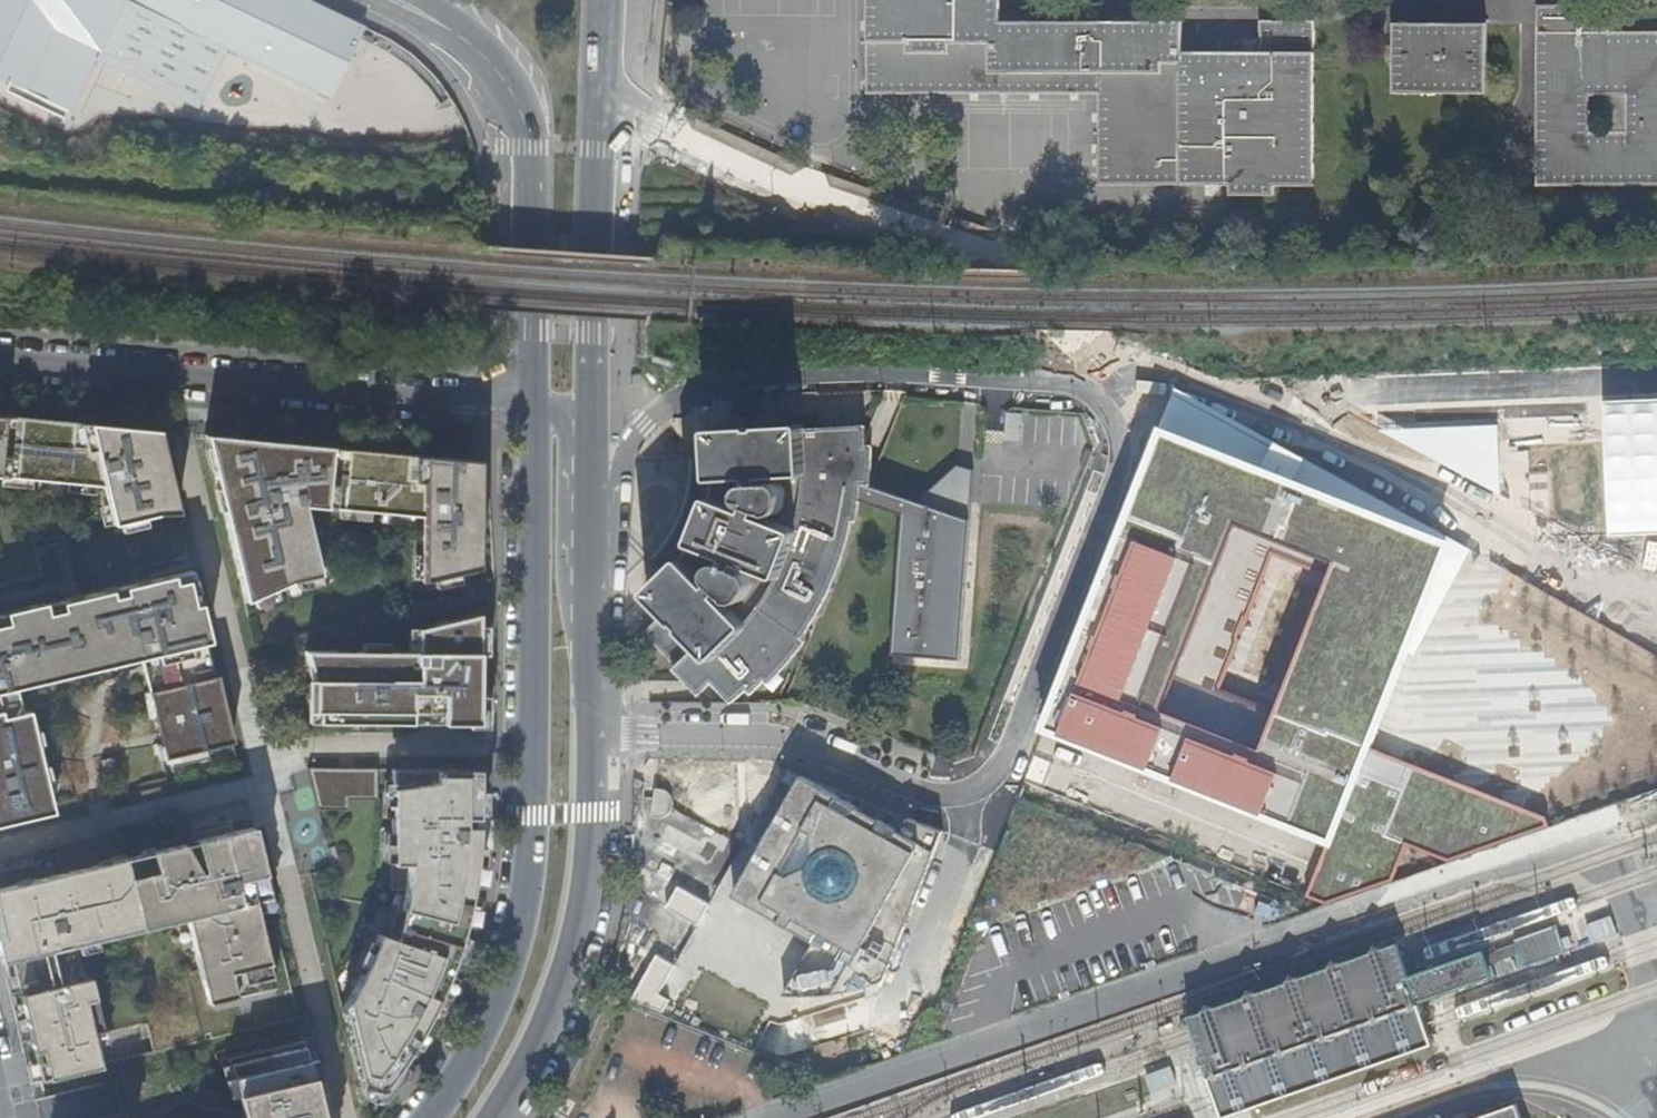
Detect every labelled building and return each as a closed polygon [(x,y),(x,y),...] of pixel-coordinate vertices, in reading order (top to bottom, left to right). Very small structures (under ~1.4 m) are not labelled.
[(7,84),(19,90),(15,98),(63,121),(67,112),(68,113),(93,61),(112,21),(100,16),(108,0),(0,0),(0,81),(7,84)] [(112,21),(93,61),(197,111),(226,51),(135,8),(139,0),(122,0),(112,21)] [(135,8),(226,51),(328,100),(362,29),(302,0),(220,0),(219,2),(215,0),(139,0),(135,8)] [(1233,193),(1234,193),(1277,193),(1277,191),(1316,191),(1317,30),(1265,28),(1264,60),(1185,59),(1185,31),(1005,26),(1004,0),(870,0),(869,95),(1100,99),(1100,188),(1233,190),(1233,193)] [(1609,37),(1606,5),(1545,5),(1543,190),(1656,190),(1656,37),(1609,37)] [(1492,98),(1491,28),(1400,28),(1400,97),(1492,98)] [(3,93),(15,98),(19,90),(7,84),(3,93)] [(1603,402),(1608,535),(1656,533),(1656,400),(1603,402)] [(1018,440),(1020,413),(1004,411),(1002,439),(1018,440)] [(1,416),(0,427),(0,469),(100,479),(111,525),(151,516),(176,514),(156,431),(1,416)] [(649,630),(667,650),(697,680),(707,670),(736,701),(749,689),(750,687),(756,692),(775,672),(792,651),(805,633),(821,607),(831,589),(841,566),(847,548),(853,526),(855,514),(858,493),(859,486),(861,454),(861,423),(810,425),(810,420),(717,426),(716,426),(714,428),(715,450),(691,452),(688,483),(681,507),(674,524),(665,538),(657,548),(650,553),(650,555),(667,573),(653,587),(652,589),(652,592),(654,595),(669,610),(649,630)] [(1497,424),(1379,428),(1500,494),(1497,424)] [(1454,540),(1164,426),(1042,734),(1326,845),(1332,848),(1372,747),(1454,540)] [(286,444),(203,436),(240,591),(286,572),(315,565),(299,498),(286,444)] [(286,444),(299,498),(322,500),(328,448),(286,444)] [(477,516),(478,462),(328,448),(322,500),(403,508),(420,580),(471,570),(474,548),(476,525),(477,516)] [(961,487),(948,497),(958,504),(975,506),(977,488),(961,487)] [(855,514),(906,534),(925,518),(858,493),(855,514)] [(958,504),(948,497),(925,518),(906,534),(895,673),(962,678),(975,506),(958,504)] [(0,616),(0,825),(51,813),(28,718),(23,719),(15,686),(20,685),(136,657),(163,770),(233,754),(190,571),(0,616)] [(315,703),(315,723),(475,724),(476,615),(413,614),(416,637),(305,652),(315,703)] [(1547,816),(1372,747),(1332,848),(1326,845),(1304,897),(1325,905),(1395,881),(1407,846),(1448,862),(1548,827),(1547,816)] [(374,769),(305,769),(315,810),(345,810),(345,800),(374,800),(374,769)] [(475,770),(388,769),(387,889),(402,889),(400,908),(392,941),(376,934),(363,964),(340,1008),(348,1044),(363,1051),(354,1069),(358,1087),(378,1091),(397,1066),(411,1044),(418,1032),(430,1009),(441,987),(450,963),(459,936),(467,906),(474,867),(474,850),(474,816),(475,770)] [(900,830),(803,775),(737,895),(817,940),(787,993),(841,991),(886,978),(944,829),(911,817),(902,823),(900,830)] [(474,816),(474,850),(490,850),(491,816),(474,816)] [(0,888),(0,922),(31,1051),(90,1037),(100,1035),(88,984),(80,975),(72,942),(77,941),(177,917),(198,1003),(266,987),(245,900),(267,895),(262,876),(250,825),(0,888)] [(1509,936),(1519,965),(1561,950),(1551,921),(1509,936)] [(1189,1014),(1197,1036),(1219,1098),(1226,1117),(1229,1117),(1433,1045),(1426,1025),(1419,1004),(1492,979),(1483,952),(1410,978),(1405,963),(1397,940),(1189,1014)] [(38,1080),(97,1066),(90,1037),(31,1051),(38,1080)] [(302,1041),(227,1059),(235,1094),(247,1117),(320,1117),(302,1041)] [(1168,1067),(1142,1074),(1147,1092),(1173,1085),(1168,1067)] [(1520,1103),(1478,1117),(1526,1117),(1520,1103)]
